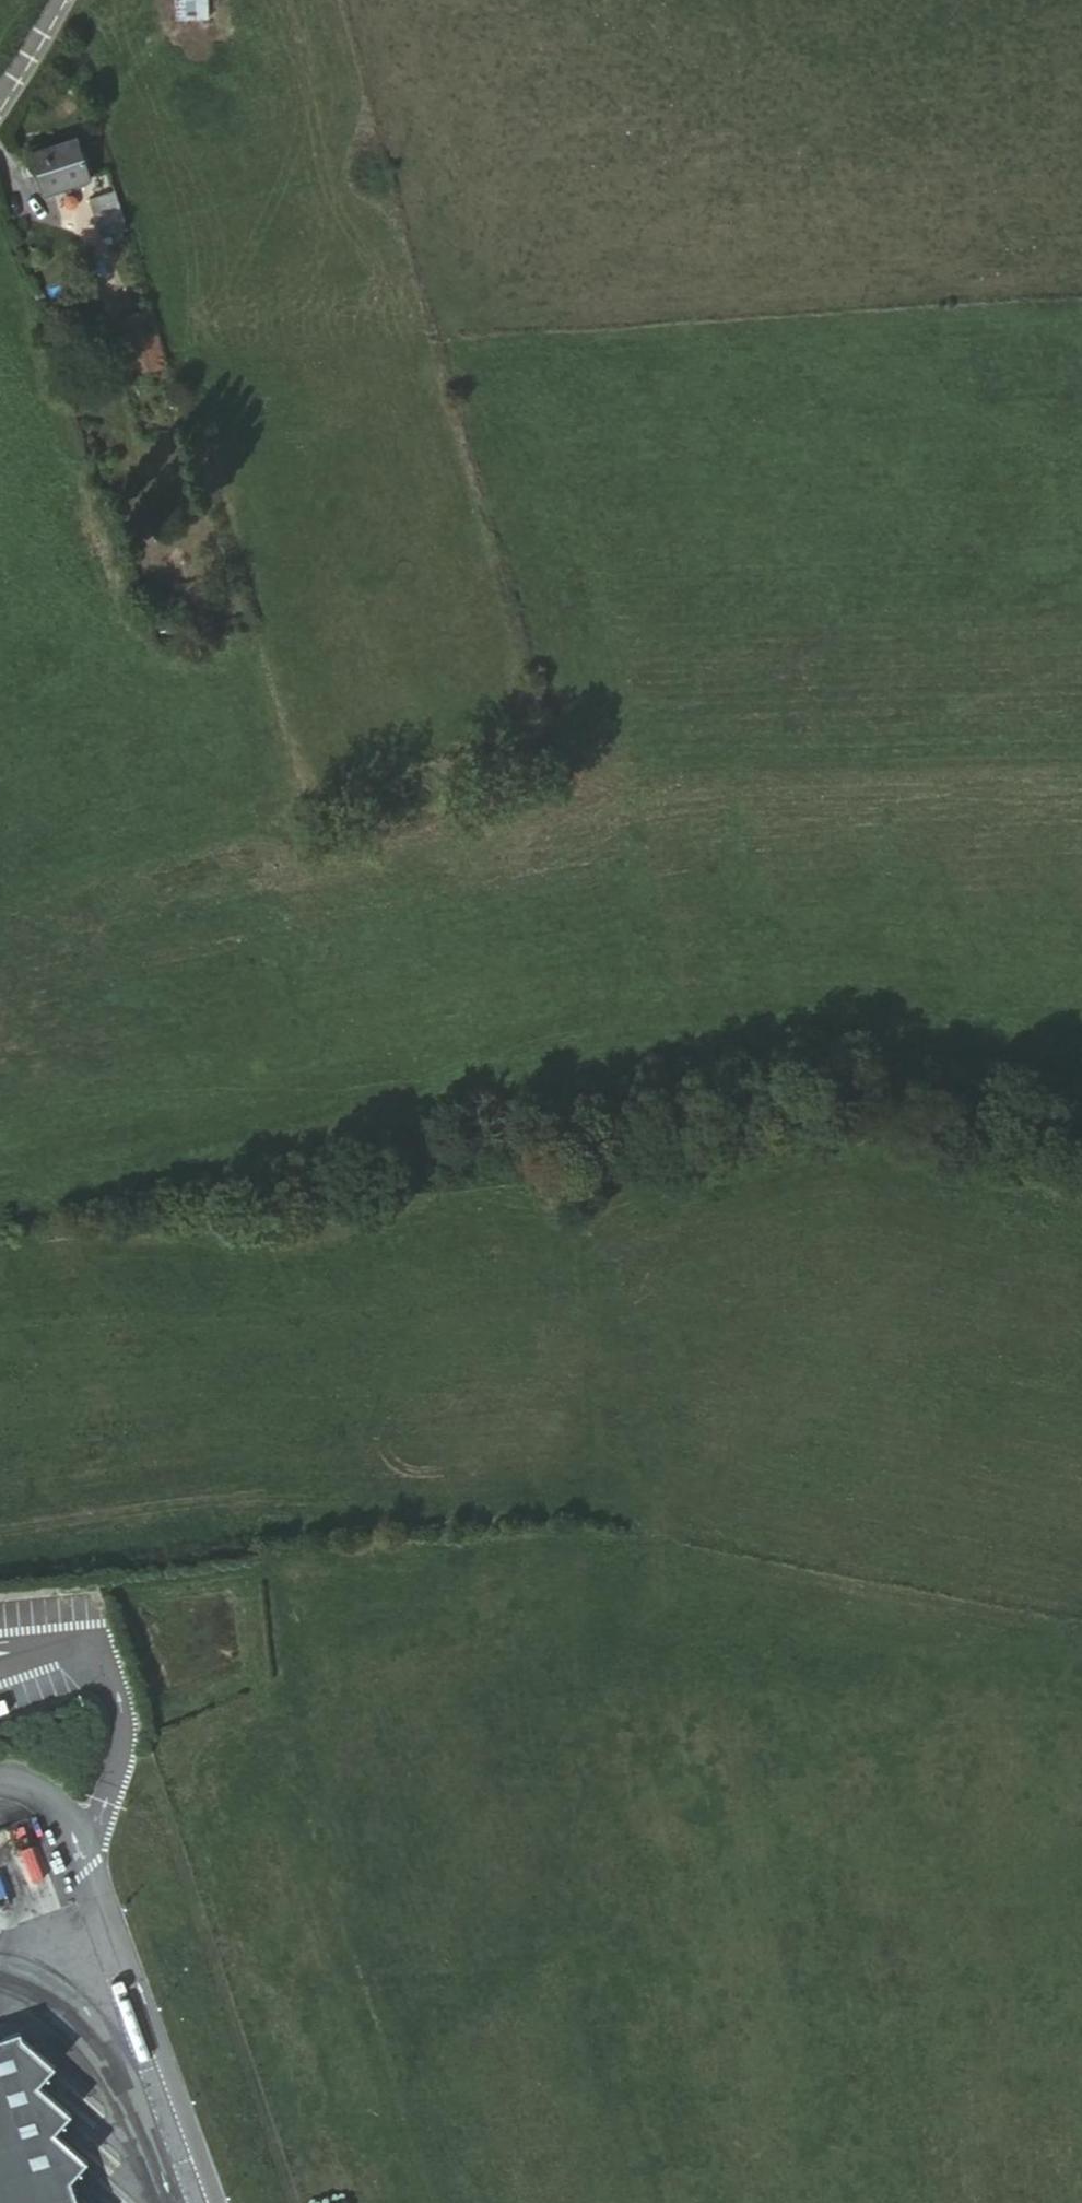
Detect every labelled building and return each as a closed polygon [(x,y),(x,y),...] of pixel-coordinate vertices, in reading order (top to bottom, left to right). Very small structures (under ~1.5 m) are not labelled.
[(173,20),(207,19),(207,0),(173,0),(173,20)] [(39,174),(82,160),(76,139),(33,150),(39,174)] [(87,181),(82,160),(39,174),(44,191),(87,181)] [(100,238),(122,231),(109,186),(87,192),(100,238)] [(133,376),(164,368),(146,311),(116,320),(133,376)] [(73,1907),(67,1885),(50,1890),(29,1818),(0,1826),(0,1929),(73,1907)] [(72,2198),(67,2200),(61,2182),(78,2163),(45,2135),(61,2116),(28,2087),(44,2068),(11,2040),(9,2034),(0,2037),(0,2202),(78,2202),(72,2198)]
